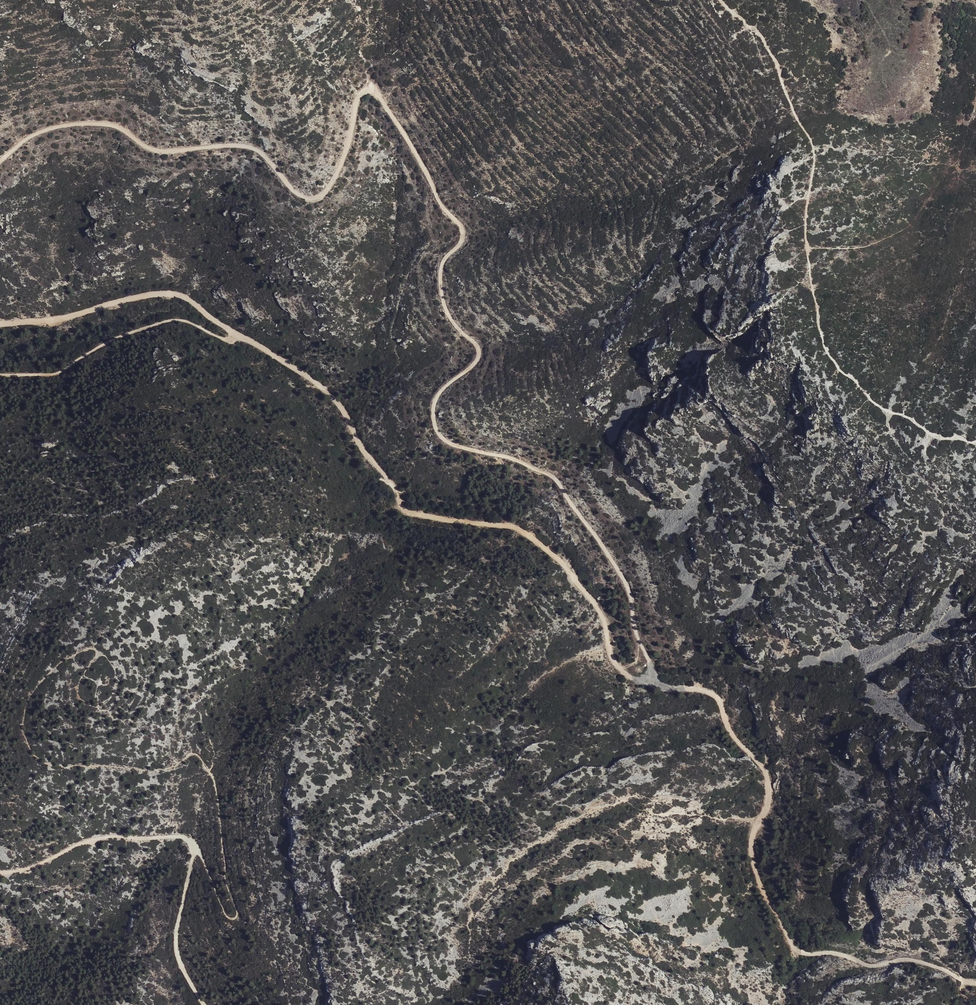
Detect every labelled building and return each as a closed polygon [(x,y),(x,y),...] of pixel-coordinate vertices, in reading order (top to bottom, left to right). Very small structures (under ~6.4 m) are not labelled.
[(643,671),(643,669),(642,668),(642,667),(641,666),(639,666),(638,665),(637,666),(636,667),(635,668),(635,669),(635,671),(635,672),(636,673),(637,673),(639,674),(640,673),(641,673),(642,672),(643,671)]
